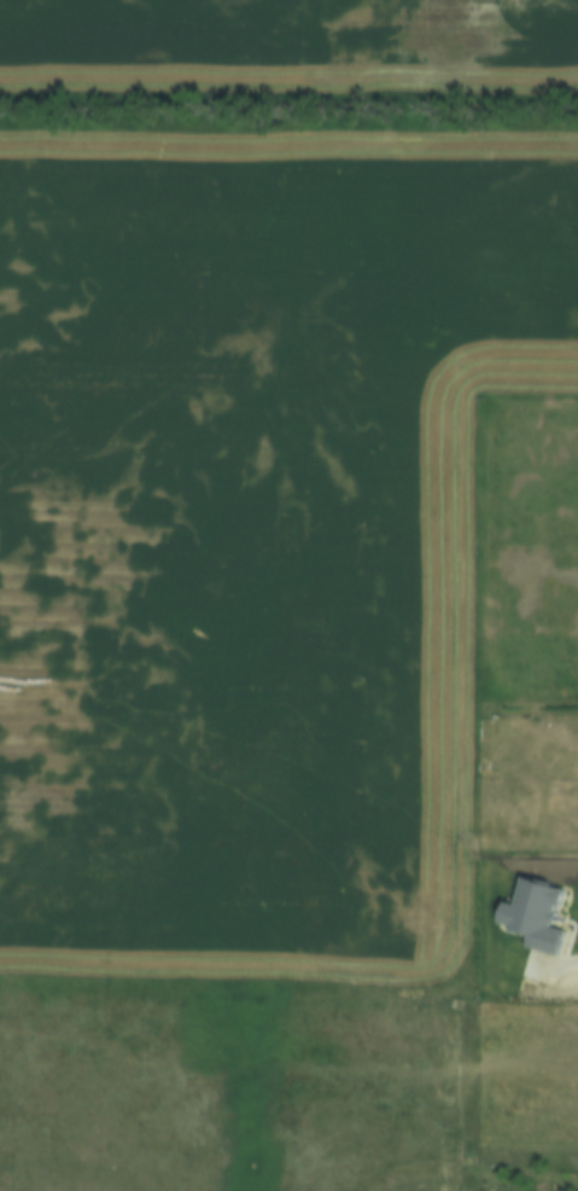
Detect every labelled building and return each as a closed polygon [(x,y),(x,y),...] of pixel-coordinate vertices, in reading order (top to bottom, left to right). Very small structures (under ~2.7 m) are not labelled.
[(549,923),(548,926),(564,930),(556,954),(514,943),(516,934),(506,930),(506,926),(496,924),(501,904),(512,906),(520,877),(559,888),(553,912),(555,912),(553,924),(549,923)]
